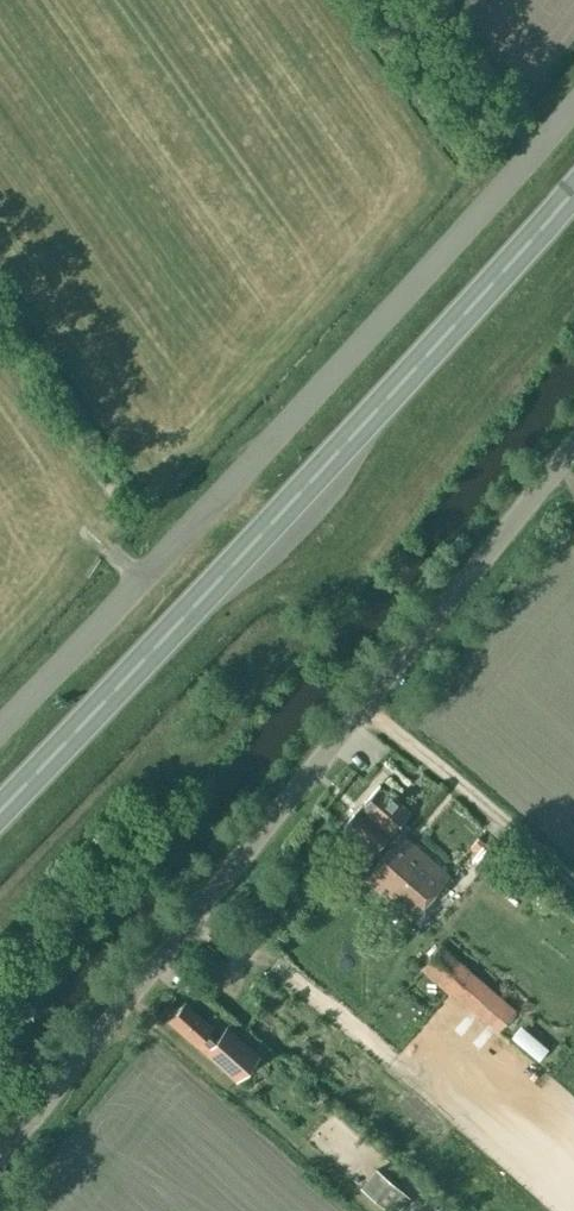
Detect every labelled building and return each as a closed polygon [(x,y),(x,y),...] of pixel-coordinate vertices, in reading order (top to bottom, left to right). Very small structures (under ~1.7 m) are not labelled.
[(409,810),(379,784),(342,825),(380,858),(363,877),(411,918),(449,875),(403,835),(409,827),(401,820),(409,810)] [(420,965),(448,990),(476,1014),(477,1013),(496,1028),(512,1010),(493,994),(466,970),(467,969),(438,944),(420,965)] [(195,1042),(235,1078),(257,1054),(237,1036),(226,1047),(206,1029),(210,1025),(184,1001),(168,1019),(195,1042)] [(386,1208),(391,1202),(398,1207),(408,1195),(376,1168),(361,1186),(386,1208)]
